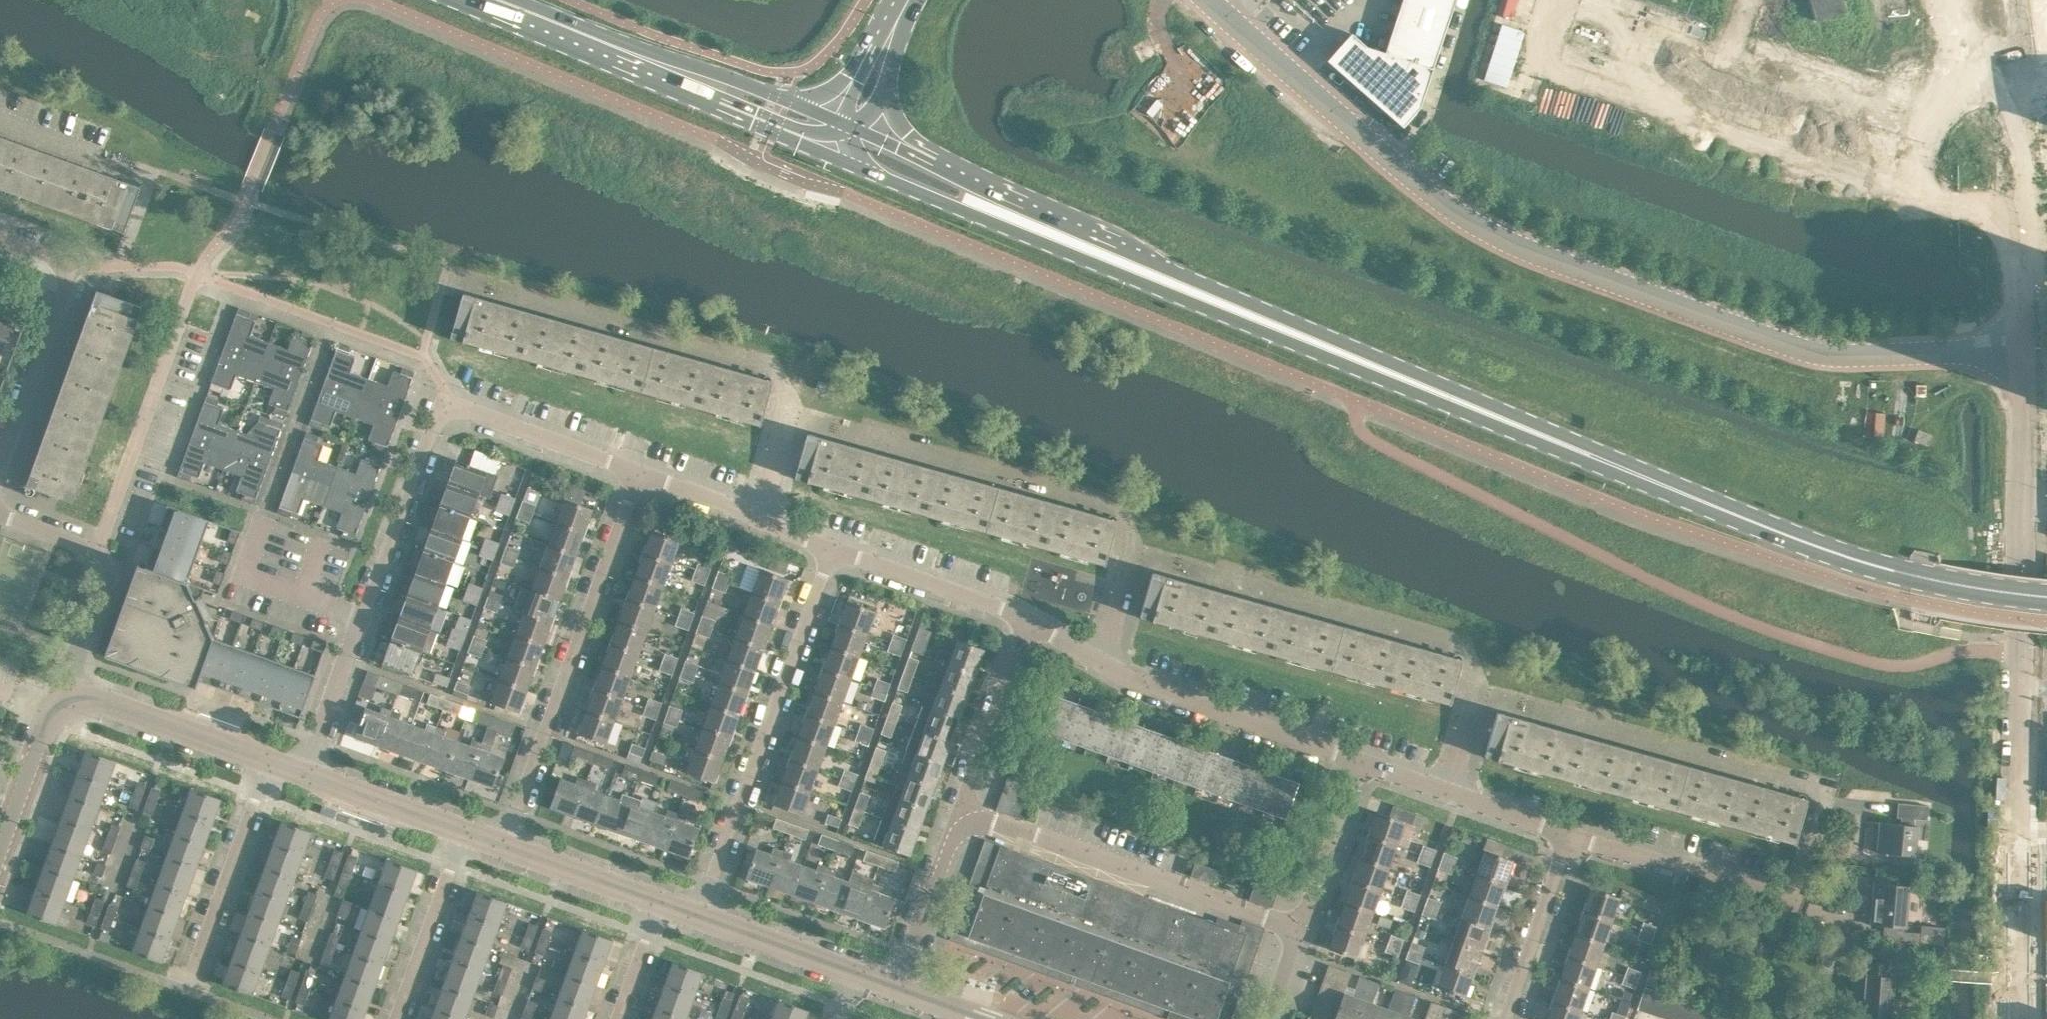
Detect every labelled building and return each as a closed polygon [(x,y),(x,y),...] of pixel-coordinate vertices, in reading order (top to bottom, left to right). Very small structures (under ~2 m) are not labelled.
[(1385,52),(1366,46),(1351,33),(1340,45),(1327,60),(1402,126),(1415,111),(1419,106),(1454,0),(1402,0),(1385,52)] [(1817,20),(1845,13),(1842,0),(1811,0),(1817,20)] [(112,228),(126,187),(0,141),(0,187),(112,228)] [(126,187),(112,228),(124,232),(138,191),(126,187)] [(101,292),(97,303),(137,318),(141,306),(101,292)] [(450,337),(462,341),(473,301),(461,298),(450,337)] [(473,301),(462,341),(464,342),(464,341),(758,424),(757,425),(759,425),(771,384),(770,384),(769,385),(473,301)] [(137,318),(97,303),(31,486),(72,501),(138,318),(137,318)] [(238,307),(223,347),(262,361),(269,342),(250,335),(255,320),(248,317),(251,311),(238,307)] [(5,354),(15,326),(0,321),(0,352),(5,354)] [(269,342),(262,361),(300,375),(315,335),(302,330),(300,336),(294,334),(288,349),(269,342)] [(338,343),(323,384),(362,398),(369,378),(349,371),(355,356),(348,354),(350,348),(338,343)] [(235,374),(255,381),(262,361),(223,347),(209,388),(221,393),(223,387),(230,389),(235,374)] [(262,361),(255,381),(274,388),(268,403),(275,405),(273,411),(285,416),(300,375),(262,361)] [(369,378),(362,398),(400,412),(415,371),(402,366),(400,373),(393,370),(388,385),(369,378)] [(804,384),(813,387),(817,374),(808,371),(804,384)] [(335,410),(355,417),(362,398),(323,384),(309,424),(321,429),(323,423),(330,425),(335,410)] [(206,395),(192,435),(230,449),(237,430),(218,423),(223,408),(216,405),(219,399),(206,395)] [(362,398),(355,417),(374,424),(368,439),(375,442),(373,448),(385,452),(400,412),(362,398)] [(237,430),(230,449),(268,463),(283,423),(271,418),(268,424),(262,422),(256,437),(237,430)] [(1914,440),(1928,445),(1932,434),(1918,429),(1914,440)] [(306,431),(291,472),(330,485),(337,466),(318,459),(323,444),(316,441),(319,435),(306,431)] [(203,462),(223,469),(230,449),(192,435),(177,476),(189,480),(191,474),(198,477),(203,462)] [(794,477),(807,481),(818,441),(806,437),(794,477)] [(818,441),(807,481),(806,481),(808,482),(809,481),(1102,563),(1101,564),(1104,565),(1115,524),(1114,523),(1114,524),(1110,523),(818,441)] [(463,447),(458,460),(483,469),(488,456),(463,447)] [(230,449),(223,469),(242,476),(237,491),(243,493),(241,499),(253,504),(268,463),(230,449)] [(337,466),(330,485),(368,499),(383,459),(370,454),(368,460),(362,458),(356,473),(337,466)] [(456,459),(448,482),(478,493),(486,470),(483,469),(458,460),(456,459)] [(303,498),(323,505),(330,485),(291,472),(277,512),(289,517),(291,511),(298,513),(303,498)] [(448,482),(440,505),(470,516),(478,493),(448,482)] [(330,485),(323,505),(342,512),(336,527),(343,529),(341,535),(353,540),(368,499),(330,485)] [(502,493),(498,501),(512,506),(515,497),(502,493)] [(564,498),(556,521),(584,531),(592,508),(564,498)] [(522,500),(519,508),(532,513),(536,505),(522,500)] [(512,506),(498,501),(495,510),(509,514),(512,506)] [(167,504),(159,525),(201,541),(209,519),(167,504)] [(440,505),(431,527),(462,538),(470,516),(440,505)] [(532,513),(519,508),(516,517),(529,522),(532,513)] [(556,521),(548,543),(576,554),(584,531),(556,521)] [(159,525),(152,546),(194,561),(201,541),(159,525)] [(431,527),(423,550),(453,561),(462,538),(431,527)] [(227,540),(235,543),(239,531),(231,528),(227,540)] [(651,530),(643,552),(671,562),(679,540),(651,530)] [(485,537),(482,546),(496,551),(499,542),(485,537)] [(548,543),(540,566),(568,576),(576,554),(548,543)] [(506,545),(503,553),(516,558),(519,549),(506,545)] [(152,546),(144,566),(187,581),(194,561),(152,546)] [(496,551),(482,546),(479,554),(493,559),(496,551)] [(219,561),(228,564),(232,552),(224,549),(219,561)] [(423,550),(415,572),(445,583),(453,561),(423,550)] [(643,552),(635,575),(663,585),(671,562),(643,552)] [(516,558),(503,553),(500,562),(513,566),(516,558)] [(724,555),(715,578),(728,583),(737,560),(724,555)] [(771,555),(767,566),(784,572),(788,561),(771,555)] [(197,679),(213,637),(220,619),(212,616),(202,595),(205,587),(187,581),(144,566),(144,567),(139,565),(139,563),(137,563),(136,567),(137,567),(129,591),(127,591),(115,625),(118,626),(109,652),(134,661),(133,664),(167,676),(168,675),(192,684),(191,685),(195,687),(196,685),(195,684),(197,679)] [(697,563),(694,571),(707,576),(710,567),(697,563)] [(540,566),(532,589),(559,599),(568,576),(540,566)] [(212,581),(220,584),(225,572),(216,569),(212,581)] [(760,569),(752,591),(779,601),(788,579),(760,569)] [(707,576),(694,571),(691,580),(704,584),(707,576)] [(415,572),(407,595),(437,606),(445,583),(415,572)] [(635,575),(627,597),(655,607),(663,585),(635,575)] [(1139,616),(1152,619),(1163,580),(1150,576),(1139,616)] [(728,583),(715,578),(712,587),(725,592),(728,583)] [(496,579),(493,587),(502,590),(505,583),(496,579)] [(1163,580),(1152,619),(1151,620),(1153,621),(1154,620),(1447,703),(1449,704),(1460,663),(1459,663),(1455,662),(1163,580)] [(469,582),(466,591),(479,595),(482,587),(469,582)] [(532,589),(523,611),(551,621),(559,599),(532,589)] [(490,590),(487,598),(500,603),(503,594),(490,590)] [(479,595),(466,591),(463,599),(476,604),(479,595)] [(752,591),(743,614),(771,624),(779,601),(752,591)] [(407,595),(398,618),(429,628),(437,606),(407,595)] [(627,597),(619,620),(646,630),(655,607),(627,597)] [(500,603),(487,598),(484,607),(497,612),(500,603)] [(847,600),(839,623),(867,633),(875,610),(847,600)] [(681,607),(678,616),(691,621),(694,612),(681,607)] [(229,618),(241,622),(244,614),(232,609),(229,618)] [(523,611),(515,634),(543,644),(551,621),(523,611)] [(743,614),(735,636),(763,647),(771,624),(743,614)] [(702,615),(699,623),(712,628),(715,620),(702,615)] [(691,621),(678,616),(675,624),(688,629),(691,621)] [(249,625),(261,629),(264,621),(252,617),(249,625)] [(391,638),(390,640),(421,651),(421,650),(429,653),(437,632),(429,628),(398,618),(396,625),(391,624),(387,637),(391,638)] [(619,620),(610,643),(638,653),(646,630),(619,620)] [(712,628),(699,623),(696,632),(709,637),(712,628)] [(839,623),(831,645),(859,655),(867,633),(839,623)] [(270,632),(282,637),(285,628),(273,624),(270,632)] [(452,627),(449,635),(463,640),(466,632),(452,627)] [(910,650),(923,654),(931,631),(919,627),(910,650)] [(290,640),(302,644),(305,636),(293,631),(290,640)] [(893,633),(890,642),(903,647),(906,638),(893,633)] [(474,634),(471,643),(484,648),(488,639),(474,634)] [(515,634),(507,656),(535,667),(543,644),(515,634)] [(463,640),(449,635),(446,644),(460,649),(463,640)] [(735,636),(727,659),(755,669),(763,647),(735,636)] [(197,679),(218,686),(233,644),(213,637),(197,679)] [(310,647),(322,651),(325,643),(313,639),(310,647)] [(421,651),(390,640),(382,663),(412,674),(421,651)] [(935,659),(948,664),(949,663),(975,672),(983,650),(957,640),(952,653),(939,648),(935,659)] [(903,647),(890,642),(887,650),(900,655),(903,647)] [(484,648),(471,643),(467,652),(481,657),(484,648)] [(610,643),(602,665),(630,675),(638,653),(610,643)] [(218,686),(238,694),(253,652),(233,644),(218,686)] [(831,645),(823,668),(850,678),(856,680),(859,672),(853,670),(859,655),(831,645)] [(238,694),(258,701),(274,659),(253,652),(238,694)] [(665,652),(662,661),(675,666),(678,657),(665,652)] [(507,656),(499,679),(527,689),(535,667),(507,656)] [(908,656),(903,672),(912,675),(918,659),(908,656)] [(258,701),(279,709),(294,666),(274,659),(258,701)] [(727,659),(719,682),(747,692),(755,669),(727,659)] [(685,660),(682,668),(696,673),(698,664),(685,660)] [(675,666),(662,661),(659,669),(672,674),(675,666)] [(930,671),(927,681),(967,695),(975,672),(949,663),(948,664),(944,676),(930,671)] [(602,665),(594,688),(622,698),(630,675),(602,665)] [(294,666),(279,709),(300,716),(315,674),(294,666)] [(696,673),(682,668),(679,677),(693,681),(696,673)] [(823,668),(815,690),(842,701),(847,686),(851,687),(853,681),(850,680),(850,678),(823,668)] [(397,694),(398,692),(401,682),(379,674),(368,670),(364,681),(375,685),(375,686),(397,694)] [(433,681),(446,686),(450,677),(436,672),(433,681)] [(912,675),(903,672),(897,688),(907,691),(912,675)] [(877,678),(874,687),(887,691),(890,683),(877,678)] [(527,689),(499,679),(490,702),(518,712),(527,689)] [(454,689),(467,693),(470,685),(457,680),(454,689)] [(937,695),(932,708),(958,718),(967,695),(927,681),(923,691),(937,695)] [(401,682),(398,692),(414,698),(417,688),(401,682)] [(719,682),(711,704),(739,714),(747,692),(719,682)] [(887,691),(874,687),(871,695),(884,700),(887,691)] [(594,688),(586,710),(614,720),(622,698),(594,688)] [(815,690),(806,713),(834,723),(842,701),(815,690)] [(427,703),(442,708),(446,698),(430,693),(427,703)] [(1041,731),(1063,739),(1076,702),(1054,694),(1041,731)] [(649,697),(645,706),(659,711),(662,702),(649,697)] [(442,708),(465,716),(468,706),(446,698),(442,708)] [(871,711),(879,713),(882,704),(874,701),(871,711)] [(892,701),(886,717),(896,721),(902,705),(892,701)] [(1063,739),(1085,746),(1098,710),(1076,702),(1063,739)] [(711,704),(702,727),(730,737),(739,714),(711,704)] [(669,705),(666,713),(679,718),(682,709),(669,705)] [(923,705),(914,727),(950,740),(958,718),(932,708),(923,705)] [(355,737),(378,745),(391,709),(382,706),(379,712),(368,708),(366,707),(355,737)] [(472,719),(488,725),(491,715),(476,709),(468,706),(465,716),(472,719)] [(659,711),(645,706),(642,714),(655,719),(659,711)] [(378,745),(401,753),(412,723),(410,723),(398,719),(401,713),(391,709),(378,745)] [(614,720),(586,710),(578,733),(605,743),(614,720)] [(1085,746),(1108,754),(1121,718),(1098,710),(1085,746)] [(679,718),(666,713),(663,722),(676,726),(679,718)] [(806,713),(798,736),(826,746),(834,723),(806,713)] [(514,723),(491,715),(488,725),(487,727),(496,731),(509,735),(514,723)] [(1495,716),(1484,755),(1496,759),(1507,720),(1495,716)] [(896,721),(886,717),(881,733),(890,737),(896,721)] [(1108,754),(1130,762),(1143,726),(1121,718),(1108,754)] [(1803,803),(1507,720),(1496,759),(1793,842),(1792,843),(1793,843),(1805,802),(1804,801),(1803,803)] [(401,753),(423,761),(436,726),(427,722),(425,729),(413,724),(412,723),(401,753)] [(861,723),(858,732),(871,736),(874,728),(861,723)] [(423,761),(446,770),(457,740),(455,739),(455,740),(443,735),(446,729),(436,726),(423,761)] [(1130,762),(1152,770),(1165,734),(1143,726),(1130,762)] [(482,742),(469,778),(492,786),(502,756),(500,756),(489,752),(496,731),(487,727),(482,742)] [(702,727),(694,750),(722,760),(730,737),(702,727)] [(914,727),(906,750),(942,763),(950,740),(914,727)] [(871,736),(858,732),(854,740),(867,745),(871,736)] [(1152,770),(1174,778),(1187,742),(1165,734),(1152,770)] [(798,736),(790,758),(817,768),(826,746),(798,736)] [(878,743),(889,746),(887,753),(901,758),(906,746),(880,737),(878,743)] [(446,770),(469,778),(482,742),(472,738),(470,745),(458,741),(458,740),(457,740),(446,770)] [(1174,778),(1197,786),(1210,750),(1187,742),(1174,778)] [(629,751),(642,756),(645,747),(632,743),(629,751)] [(593,764),(593,762),(597,753),(574,745),(570,756),(593,764)] [(876,746),(870,762),(880,766),(885,750),(876,746)] [(85,751),(78,772),(106,783),(114,761),(115,762),(115,761),(85,749),(84,750),(85,751)] [(649,759),(663,763),(666,755),(652,750),(649,759)] [(722,760),(694,750),(686,772),(714,782),(722,760)] [(898,760),(894,771),(934,786),(942,763),(906,750),(902,761),(898,760)] [(1197,786),(1219,794),(1232,758),(1210,750),(1197,786)] [(597,753),(593,762),(609,768),(613,758),(597,753)] [(790,758),(782,781),(809,791),(817,768),(790,758)] [(1219,794),(1241,802),(1254,766),(1232,758),(1219,794)] [(880,766),(870,762),(864,778),(874,782),(880,766)] [(622,773),(638,779),(642,769),(626,763),(622,773)] [(1241,802),(1263,810),(1276,774),(1254,766),(1241,802)] [(844,768),(841,777),(854,782),(857,773),(844,768)] [(642,769),(638,779),(654,784),(658,775),(642,769)] [(904,787),(899,799),(926,808),(934,786),(894,771),(890,782),(904,787)] [(78,772),(69,795),(98,805),(106,783),(78,772)] [(551,774),(545,789),(556,793),(561,778),(551,774)] [(1276,774),(1263,810),(1286,818),(1299,782),(1276,774)] [(1003,786),(1026,795),(1030,783),(1007,775),(1006,776),(1007,776),(1004,786),(1003,785),(1003,786)] [(551,807),(574,816),(587,780),(577,776),(575,783),(563,779),(563,778),(561,777),(561,778),(556,793),(551,807)] [(854,782),(841,777),(838,785),(851,790),(854,782)] [(667,789),(683,795),(687,785),(670,779),(667,789)] [(574,816),(597,824),(607,794),(605,793),(605,794),(594,790),(596,783),(587,780),(574,816)] [(137,781),(133,793),(141,796),(145,784),(137,781)] [(809,791),(782,781),(774,803),(801,813),(809,791)] [(687,785),(683,795),(699,801),(703,791),(687,785)] [(998,798),(1022,806),(1026,795),(1003,786),(1002,787),(1003,788),(1000,797),(999,797),(998,798)] [(152,787),(147,799),(156,802),(160,790),(152,787)] [(191,789),(183,811),(212,821),(219,800),(220,800),(221,799),(190,788),(190,789),(191,789)] [(860,791),(854,807),(863,811),(869,795),(860,791)] [(141,796),(133,793),(129,805),(137,808),(141,796)] [(597,824),(619,832),(632,796),(622,793),(620,799),(608,795),(609,795),(607,794),(597,824)] [(69,795),(61,818),(90,828),(98,805),(69,795)] [(619,832),(641,840),(652,810),(651,810),(650,810),(639,806),(641,799),(632,796),(619,832)] [(1018,818),(1022,806),(998,798),(998,799),(999,799),(996,809),(995,808),(994,809),(1018,818)] [(156,802),(147,799),(143,810),(152,813),(156,802)] [(899,799),(891,820),(891,821),(917,831),(926,808),(899,799)] [(1899,823),(1879,821),(1876,851),(1914,855),(1917,825),(1913,825),(1914,818),(1926,819),(1927,805),(1897,803),(1896,816),(1900,817),(1899,823)] [(1376,811),(1368,834),(1396,844),(1404,821),(1411,824),(1416,812),(1393,804),(1389,816),(1376,811)] [(863,811),(854,807),(848,823),(858,827),(863,811)] [(641,840),(664,848),(677,812),(667,809),(665,815),(653,811),(652,810),(641,840)] [(183,811),(175,833),(203,844),(212,821),(183,811)] [(677,812),(664,848),(687,856),(698,827),(696,826),(695,826),(684,822),(687,816),(677,812)] [(1416,812),(1411,824),(1418,826),(1422,815),(1416,812)] [(825,822),(838,827),(841,818),(828,813),(825,822)] [(773,827),(789,833),(792,823),(776,817),(773,827)] [(891,821),(891,820),(882,817),(873,840),(909,853),(917,831),(891,821)] [(61,818),(52,844),(80,855),(90,828),(61,818)] [(282,822),(274,843),(302,854),(310,832),(311,832),(311,831),(281,820),(281,821),(282,822)] [(111,823),(106,836),(114,839),(119,826),(111,823)] [(792,823),(789,833),(805,839),(809,829),(792,823)] [(175,833),(167,856),(195,866),(203,844),(175,833)] [(818,843),(834,849),(838,839),(821,833),(818,843)] [(1368,834),(1360,857),(1388,867),(1396,844),(1368,834)] [(140,846),(149,850),(154,838),(144,835),(140,846)] [(114,839),(106,836),(101,850),(109,853),(114,839)] [(1485,850),(1477,873),(1505,882),(1513,860),(1501,856),(1505,844),(1487,838),(1483,849),(1485,850)] [(838,839),(834,849),(850,855),(854,845),(838,839)] [(1061,967),(1089,978),(1089,979),(1091,980),(1091,978),(1120,989),(1119,990),(1121,991),(1122,989),(1151,1000),(1150,1002),(1152,1002),(1152,1000),(1181,1011),(1181,1013),(1182,1013),(1183,1011),(1204,1018),(1215,1018),(1222,1000),(1222,999),(1229,979),(1244,984),(1244,983),(1243,983),(1246,973),(1248,974),(1248,972),(1247,971),(1251,962),(1252,962),(1252,960),(1251,960),(1255,951),(1256,951),(1256,949),(1255,949),(1259,939),(1260,940),(1260,938),(1259,937),(1263,928),(1264,928),(1264,927),(1242,919),(1238,930),(1007,848),(1007,847),(985,839),(984,841),(985,841),(982,851),(981,850),(980,852),(981,852),(978,862),(977,862),(976,863),(977,864),(974,873),(973,873),(972,875),(973,875),(970,884),(969,883),(968,885),(983,891),(973,918),(968,917),(963,929),(969,931),(967,936),(969,936),(970,935),(997,945),(997,946),(999,947),(999,945),(1028,956),(1027,957),(1029,958),(1030,956),(1059,967),(1058,968),(1060,969),(1061,967)] [(274,843),(265,866),(294,876),(302,854),(274,843)] [(52,844),(43,867),(72,877),(80,855),(52,844)] [(1423,844),(1420,853),(1433,857),(1436,849),(1423,844)] [(746,878),(769,886),(782,850),(773,847),(770,853),(759,849),(757,848),(746,878)] [(335,848),(329,864),(337,867),(343,851),(335,848)] [(863,859),(879,865),(883,855),(866,849),(863,859)] [(769,886),(792,894),(803,864),(801,864),(790,860),(792,853),(782,850),(769,886)] [(1443,852),(1440,860),(1453,865),(1456,856),(1443,852)] [(349,853),(343,869),(351,872),(357,856),(349,853)] [(1433,857),(1420,853),(1416,861),(1430,866),(1433,857)] [(883,855),(879,865),(895,871),(899,861),(883,855)] [(167,856),(157,882),(186,893),(195,866),(167,856)] [(1360,857),(1352,879),(1380,889),(1388,867),(1360,857)] [(130,873),(138,876),(148,879),(154,864),(136,858),(130,873)] [(386,859),(379,881),(407,891),(415,870),(416,870),(416,869),(386,858),(385,859),(386,859)] [(92,872),(102,876),(106,864),(96,860),(92,872)] [(1453,865),(1440,860),(1437,869),(1450,873),(1453,865)] [(1217,869),(1194,861),(1189,875),(1212,883),(1217,869)] [(792,894),(815,902),(827,866),(818,863),(816,869),(804,865),(803,864),(792,894)] [(337,867),(329,864),(325,876),(333,879),(337,867)] [(265,866),(257,889),(286,899),(294,876),(265,866)] [(815,902),(837,910),(848,881),(846,880),(835,876),(837,870),(827,866),(815,902)] [(1256,877),(1280,886),(1280,885),(1279,885),(1283,875),(1284,875),(1284,874),(1260,866),(1256,877)] [(43,867),(35,890),(64,900),(72,877),(43,867)] [(351,872),(343,869),(339,881),(347,884),(351,872)] [(138,876),(130,873),(126,885),(134,888),(138,876)] [(1477,873),(1469,895),(1497,905),(1505,882),(1477,873)] [(1252,889),(1276,897),(1276,896),(1275,896),(1279,886),(1280,887),(1280,886),(1256,877),(1252,889)] [(837,910),(860,919),(873,883),(863,879),(861,886),(849,881),(848,881),(837,910)] [(1352,879),(1344,902),(1372,912),(1380,889),(1352,879)] [(379,881),(369,907),(398,918),(407,891),(379,881)] [(157,882),(149,905),(178,916),(186,893),(157,882)] [(1882,940),(1919,943),(1928,944),(1929,933),(1893,930),(1893,926),(1904,927),(1908,885),(1873,882),(1870,924),(1886,926),(1886,930),(1883,929),(1882,940)] [(873,883),(860,919),(883,927),(894,897),(891,896),(880,892),(882,886),(873,883)] [(1591,887),(1584,910),(1611,919),(1619,896),(1591,887)] [(257,889),(249,911),(278,922),(286,899),(257,889)] [(1252,889),(1248,900),(1272,909),(1272,908),(1271,907),(1274,898),(1276,898),(1276,897),(1252,889)] [(1407,889),(1404,898),(1417,902),(1420,894),(1407,889)] [(64,900),(35,890),(27,911),(26,911),(26,912),(57,923),(57,922),(56,922),(64,900)] [(308,890),(302,907),(311,910),(316,893),(308,890)] [(477,892),(469,913),(498,924),(505,902),(506,903),(507,901),(476,890),(476,891),(477,892)] [(1457,917),(1461,918),(1489,928),(1497,905),(1469,895),(1464,909),(1460,908),(1457,917)] [(1427,896),(1424,905),(1437,910),(1441,901),(1427,896)] [(95,898),(91,909),(99,912),(103,901),(95,898)] [(344,898),(338,913),(346,916),(352,901),(344,898)] [(1417,902),(1404,898),(1400,906),(1414,911),(1417,902)] [(365,918),(368,904),(356,901),(352,915),(365,918)] [(1344,902),(1336,925),(1364,935),(1372,912),(1344,902)] [(109,903),(105,914),(113,917),(118,906),(109,903)] [(149,905),(141,928),(169,938),(178,916),(149,905)] [(1437,910),(1424,905),(1421,913),(1434,918),(1437,910)] [(311,910),(302,907),(298,918),(307,920),(311,910)] [(369,907),(361,930),(389,940),(398,918),(369,907)] [(99,912),(91,909),(87,921),(95,924),(99,912)] [(1584,910),(1576,932),(1603,942),(1611,919),(1584,910)] [(249,911),(241,934),(270,945),(278,922),(249,911)] [(469,913),(461,936),(489,946),(498,924),(469,913)] [(113,917),(105,914),(101,926),(109,929),(113,917)] [(1380,915),(1378,922),(1390,927),(1392,919),(1380,915)] [(1489,928),(1461,918),(1453,941),(1480,951),(1489,928)] [(1643,921),(1640,930),(1653,934),(1656,926),(1643,921)] [(529,922),(525,934),(533,937),(537,925),(529,922)] [(1364,935),(1336,925),(1328,948),(1356,958),(1364,935)] [(543,927),(539,939),(547,942),(552,930),(543,927)] [(169,938),(141,928),(133,950),(132,949),(131,950),(162,962),(162,960),(169,938)] [(582,929),(574,951),(603,961),(611,940),(612,940),(612,939),(582,928),(581,929),(582,929)] [(1418,928),(1415,936),(1423,938),(1425,930),(1418,928)] [(1821,929),(1818,947),(1853,953),(1856,937),(1821,929)] [(332,930),(328,942),(336,945),(340,933),(332,930)] [(361,930),(353,953),(381,963),(389,940),(361,930)] [(1653,934),(1640,930),(1637,939),(1650,943),(1653,934)] [(1576,932),(1568,955),(1595,965),(1603,942),(1576,932)] [(241,934),(231,961),(260,971),(270,945),(241,934)] [(533,937),(525,934),(521,946),(529,949),(533,937)] [(1391,934),(1387,943),(1401,947),(1404,939),(1391,934)] [(287,951),(295,954),(300,939),(292,936),(287,951)] [(461,936),(453,959),(481,969),(489,946),(461,936)] [(547,942),(539,939),(535,951),(543,954),(547,942)] [(1411,941),(1408,950),(1421,955),(1424,946),(1411,941)] [(1445,963),(1444,963),(1472,973),(1480,951),(1453,941),(1448,955),(1444,953),(1441,961),(1445,963)] [(336,945),(328,942),(322,957),(331,960),(336,945)] [(1401,947),(1387,943),(1384,951),(1398,956),(1401,947)] [(1858,943),(1857,954),(1878,955),(1878,945),(1858,943)] [(1421,955),(1408,950),(1405,958),(1418,963),(1421,955)] [(574,951),(566,974),(595,984),(603,961),(574,951)] [(353,953),(344,976),(373,986),(381,963),(353,953)] [(1568,955),(1560,978),(1588,988),(1595,965),(1568,955)] [(453,959),(443,985),(472,995),(481,969),(453,959)] [(1888,963),(1859,960),(1858,976),(1866,976),(1863,1011),(1852,1011),(1852,1018),(1900,1018),(1900,1014),(1889,1013),(1892,977),(1887,977),(1888,963)] [(260,971),(231,961),(224,982),(223,982),(222,983),(253,994),(253,993),(252,993),(260,971)] [(672,962),(664,984),(693,994),(701,973),(702,973),(702,972),(672,961),(671,962),(672,962)] [(1472,973),(1444,963),(1436,986),(1430,984),(1428,990),(1445,996),(1447,990),(1464,996),(1472,973)] [(503,964),(498,977),(507,980),(511,967),(503,964)] [(1323,974),(1347,983),(1350,972),(1328,964),(1328,965),(1327,964),(1326,965),(1327,966),(1324,974),(1323,973),(1323,974)] [(1628,966),(1624,975),(1637,979),(1640,971),(1628,966)] [(291,969),(287,980),(296,983),(300,972),(291,969)] [(1649,970),(1645,983),(1654,986),(1658,972),(1649,970)] [(305,974),(301,985),(309,988),(314,977),(305,974)] [(566,974),(558,996),(587,1007),(595,984),(566,974)] [(1343,993),(1343,992),(1347,983),(1323,974),(1323,975),(1324,976),(1321,984),(1320,984),(1319,984),(1343,993)] [(533,987),(541,990),(545,978),(537,975),(533,987)] [(1369,979),(1359,975),(1352,995),(1343,992),(1343,993),(1339,1003),(1335,1014),(1334,1018),(1354,1018),(1369,979)] [(1637,979),(1624,975),(1621,983),(1634,988),(1637,979)] [(344,976),(336,998),(365,1009),(373,986),(344,976)] [(507,980),(498,977),(493,991),(501,994),(507,980)] [(1560,978),(1552,1001),(1580,1010),(1588,988),(1560,978)] [(1380,1005),(1372,1002),(1379,982),(1369,979),(1354,1018),(1375,1018),(1380,1005)] [(296,983),(287,980),(282,996),(290,999),(296,983)] [(664,984),(656,1007),(685,1017),(693,994),(664,984)] [(1339,1003),(1343,993),(1319,984),(1319,985),(1320,986),(1317,994),(1316,994),(1316,995),(1339,1003)] [(309,988),(301,985),(296,1001),(304,1003),(309,988)] [(443,985),(435,1008),(464,1018),(472,995),(443,985)] [(1636,1009),(1648,1013),(1656,990),(1645,987),(1645,986),(1644,986),(1636,1009)] [(1405,992),(1395,988),(1388,1008),(1380,1005),(1375,1018),(1395,1018),(1405,992)] [(725,989),(720,1005),(728,1008),(734,992),(725,989)] [(1648,1013),(1660,1017),(1667,994),(1656,990),(1648,1013)] [(1416,1018),(1408,1015),(1415,995),(1405,992),(1395,1018),(1415,1018),(1416,1018)] [(739,994),(734,1010),(742,1013),(748,997),(739,994)] [(1667,1018),(1672,1018),(1678,998),(1667,994),(1660,1017),(1667,1018)] [(1312,1005),(1312,1006),(1335,1014),(1339,1003),(1316,995),(1315,995),(1316,996),(1313,1005),(1312,1005)] [(550,1018),(582,1018),(587,1007),(558,996),(550,1018)] [(336,998),(329,1018),(361,1018),(365,1009),(336,998)] [(770,1018),(802,1018),(806,1010),(806,1011),(807,1010),(776,998),(776,1000),(777,1000),(770,1018)] [(1690,1001),(1678,998),(1672,1018),(1684,1018),(1690,1001)] [(529,999),(524,1013),(532,1016),(537,1002),(529,999)] [(484,1013),(493,1017),(498,1005),(488,1001),(484,1013)] [(1441,1005),(1431,1001),(1424,1018),(1435,1018),(1441,1005)] [(1552,1001),(1546,1018),(1577,1018),(1580,1010),(1552,1001)] [(1701,1005),(1690,1001),(1684,1018),(1697,1018),(1701,1005)] [(720,1005),(716,1016),(724,1018),(728,1008),(720,1005)] [(1435,1018),(1447,1018),(1451,1008),(1441,1005),(1435,1018)] [(1713,1009),(1701,1005),(1697,1018),(1709,1018),(1713,1009)] [(1308,1016),(1317,1018),(1334,1018),(1335,1014),(1312,1006),(1311,1007),(1312,1007),(1309,1015),(1308,1015),(1308,1016)] [(652,1018),(684,1018),(685,1017),(656,1007),(652,1018)] [(431,1018),(463,1018),(464,1018),(435,1008),(431,1018)] [(1724,1012),(1713,1009),(1709,1018),(1722,1018),(1724,1012)] [(734,1010),(730,1018),(740,1018),(742,1013),(734,1010)]
